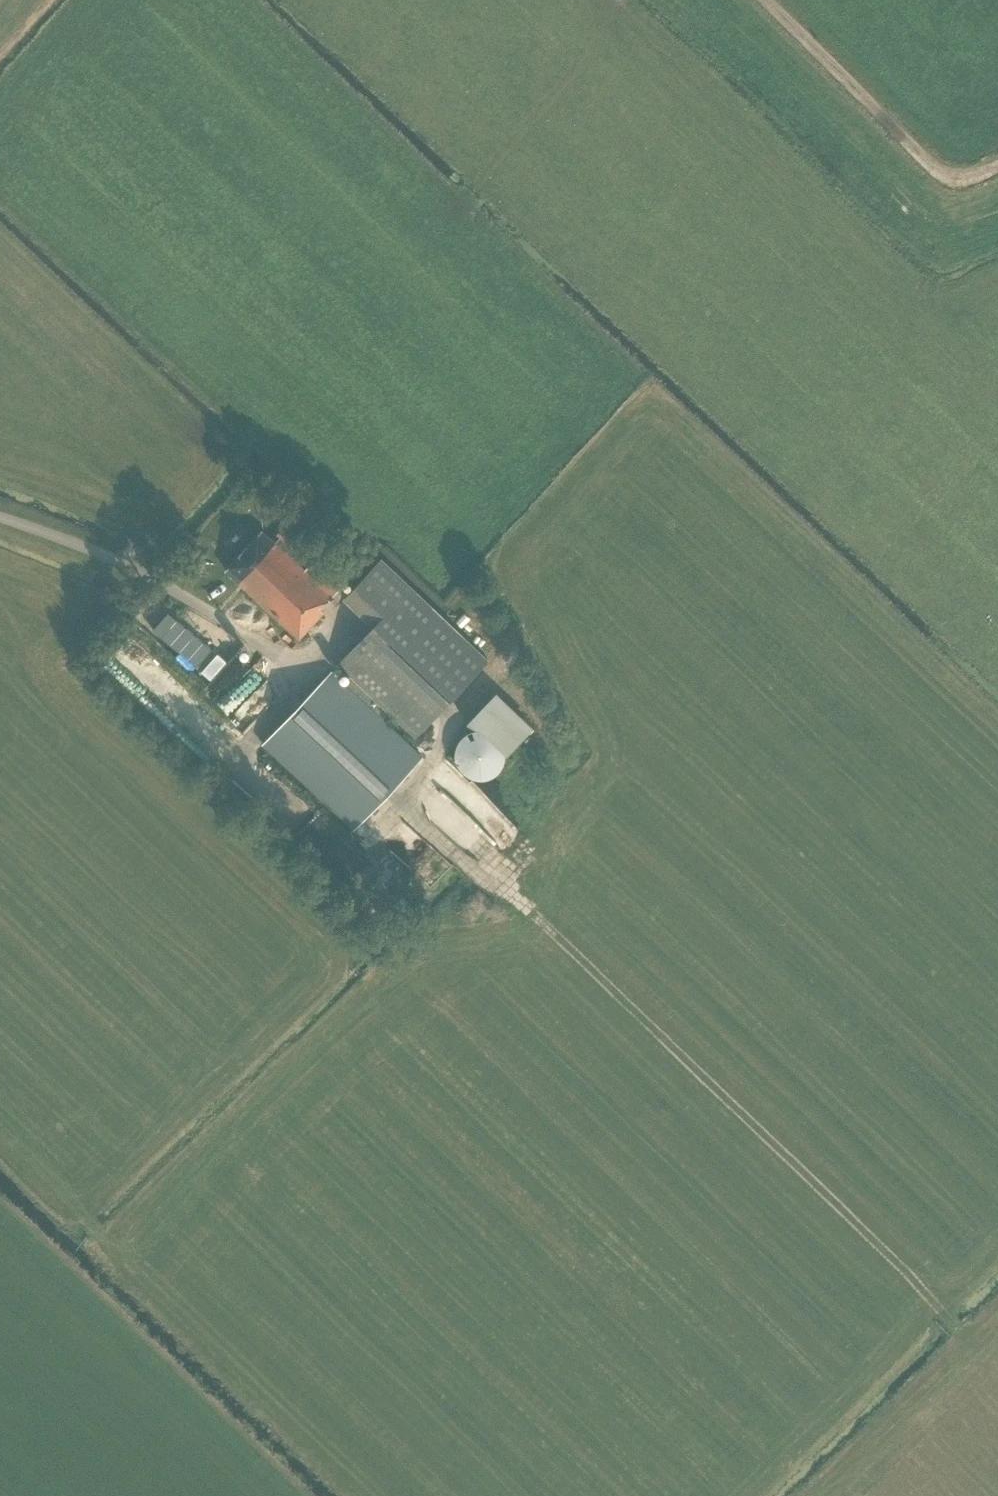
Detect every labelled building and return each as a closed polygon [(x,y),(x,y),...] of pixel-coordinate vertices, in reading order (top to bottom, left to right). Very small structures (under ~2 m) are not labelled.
[(300,639),(324,613),(321,610),(338,592),(310,566),(305,571),(287,554),(292,548),(303,537),(288,523),(278,534),(281,538),(276,544),(262,531),(226,571),(300,639)] [(346,599),(375,627),(339,664),(352,677),(345,685),(332,673),(264,745),(354,830),(423,757),(383,720),(390,713),(416,738),(489,662),(382,561),(346,599)] [(135,626),(165,649),(187,620),(152,593),(142,605),(148,610),(135,626)] [(479,731),(506,757),(534,728),(496,693),(467,724),(479,731)] [(405,806),(420,806),(420,792),(405,793),(405,806)] [(460,811),(442,828),(463,851),(475,839),(467,830),(473,824),(460,811)]
